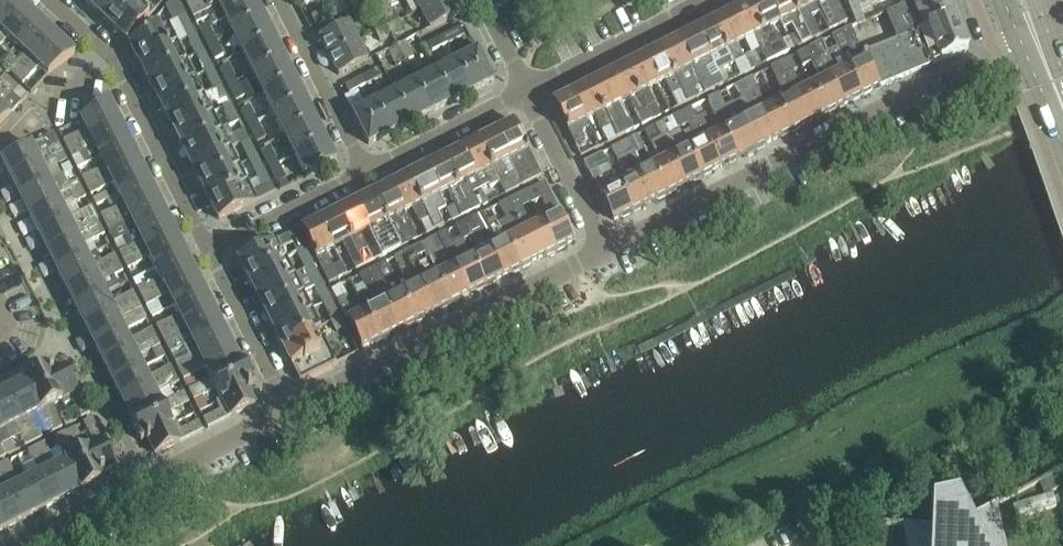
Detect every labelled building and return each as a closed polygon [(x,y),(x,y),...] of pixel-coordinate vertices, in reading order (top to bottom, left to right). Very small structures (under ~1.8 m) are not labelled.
[(25,6),(18,0),(1,0),(0,1),(0,33),(25,6)] [(83,0),(97,14),(110,0),(83,0)] [(111,27),(137,0),(110,0),(97,14),(111,27)] [(156,9),(146,0),(137,0),(111,27),(126,41),(156,9)] [(185,3),(193,17),(201,12),(202,14),(218,5),(221,10),(242,0),(205,0),(204,0),(189,0),(185,3)] [(209,16),(213,25),(225,19),(231,31),(263,15),(255,0),(242,0),(221,10),(209,16)] [(374,0),(363,0),(369,12),(377,7),(374,0)] [(420,10),(440,0),(415,0),(420,10)] [(420,10),(430,29),(459,14),(452,0),(440,0),(420,10)] [(748,2),(770,46),(775,57),(782,54),(787,51),(782,41),(781,40),(779,41),(771,26),(780,22),(769,0),(752,0),(748,2)] [(780,22),(784,30),(792,25),(797,33),(802,44),(811,39),(791,0),(769,0),(780,22)] [(811,39),(812,39),(820,35),(814,23),(811,17),(820,12),(815,4),(813,0),(791,0),(811,39)] [(815,4),(820,12),(829,30),(847,21),(836,1),(836,0),(813,0),(815,4)] [(885,12),(896,39),(953,16),(947,0),(916,0),(912,2),(901,6),(885,12)] [(331,18),(347,10),(342,1),(326,9),(331,18)] [(857,1),(848,4),(857,24),(865,21),(857,1)] [(748,2),(730,11),(745,40),(753,35),(759,48),(766,62),(775,57),(770,46),(748,2)] [(25,6),(0,33),(0,47),(9,38),(17,45),(40,21),(25,6)] [(331,18),(326,9),(311,17),(315,26),(331,18)] [(730,11),(712,20),(734,63),(743,59),(736,44),(745,40),(730,11)] [(383,18),(387,27),(399,21),(394,12),(383,18)] [(177,19),(187,37),(195,33),(186,15),(177,19)] [(231,31),(242,52),(273,36),(263,15),(231,31)] [(862,53),(879,86),(928,66),(941,61),(967,50),(953,16),(896,39),(882,45),(862,53)] [(387,27),(383,18),(371,24),(375,32),(387,27)] [(712,20),(694,29),(709,58),(714,67),(716,72),(725,68),(734,63),(712,20)] [(55,35),(40,21),(17,45),(25,53),(8,71),(15,78),(55,35)] [(399,21),(387,27),(391,35),(403,30),(399,21)] [(328,56),(358,41),(348,22),(319,37),(328,56)] [(138,62),(177,42),(168,24),(129,44),(138,62)] [(206,44),(215,40),(207,24),(198,29),(206,44)] [(391,35),(387,27),(375,32),(380,41),(391,35)] [(443,35),(448,44),(463,36),(459,27),(443,35)] [(850,27),(831,36),(837,49),(846,67),(862,98),(870,93),(871,90),(879,86),(862,53),(856,40),(850,27)] [(694,29),(677,38),(691,67),(704,93),(722,84),(718,75),(710,79),(706,71),(714,67),(709,58),(694,29)] [(195,33),(187,37),(196,55),(204,51),(195,33)] [(48,74),(75,54),(71,49),(55,35),(15,78),(22,84),(39,66),(48,74)] [(443,35),(427,43),(432,52),(448,44),(443,35)] [(284,57),(273,36),(242,52),(252,73),(284,57)] [(677,38),(659,47),(681,90),(687,102),(704,93),(691,67),(677,38)] [(206,44),(214,60),(223,56),(215,40),(206,44)] [(338,75),(368,60),(358,41),(328,56),(338,75)] [(406,41),(397,46),(405,61),(414,57),(406,41)] [(822,41),(813,45),(820,58),(843,104),(851,101),(854,102),(862,98),(846,67),(837,49),(828,53),(822,41)] [(138,62),(147,79),(186,60),(177,42),(138,62)] [(813,45),(796,54),(802,67),(811,62),(821,80),(811,85),(827,115),(835,111),(836,108),(843,104),(820,58),(813,45)] [(388,50),(393,61),(396,66),(405,61),(397,46),(388,50)] [(659,47),(641,56),(656,85),(665,80),(672,95),(678,107),(687,102),(681,90),(659,47)] [(456,61),(472,92),(493,82),(477,50),(456,61)] [(196,55),(204,72),(212,68),(204,51),(196,55)] [(641,56),(624,65),(646,108),(652,120),(660,116),(655,104),(647,89),(656,85),(641,56)] [(252,73),(262,93),(294,77),(284,57),(252,73)] [(790,57),(778,63),(784,75),(808,122),(815,119),(818,120),(827,115),(811,85),(802,89),(793,72),(797,70),(790,57)] [(156,97),(195,77),(186,60),(147,79),(156,97)] [(436,71),(451,103),(472,92),(456,61),(436,71)] [(227,85),(236,81),(228,65),(219,70),(227,85)] [(624,65),(606,74),(621,103),(629,98),(637,113),(643,125),(652,120),(646,108),(624,65)] [(212,68),(204,72),(213,90),(221,86),(212,68)] [(376,69),(361,77),(365,86),(381,78),(376,69)] [(415,82),(431,113),(451,103),(436,71),(415,82)] [(606,74),(588,83),(610,126),(616,138),(634,129),(621,103),(606,74)] [(11,82),(4,75),(0,80),(0,94),(11,82)] [(780,87),(770,91),(776,102),(791,133),(800,129),(801,126),(808,122),(784,75),(776,80),(780,87)] [(156,97),(165,114),(204,95),(195,77),(156,97)] [(304,98),(294,77),(262,93),(273,114),(304,98)] [(361,77),(345,85),(349,94),(365,86),(361,77)] [(751,77),(742,81),(749,93),(773,140),(780,136),(783,137),(791,133),(776,102),(770,91),(761,96),(751,77)] [(236,81),(227,85),(235,101),(244,97),(236,81)] [(742,100),(733,105),(740,120),(756,151),(764,147),(765,144),(773,140),(749,93),(742,81),(734,85),(741,97),(742,100)] [(0,94),(0,125),(10,115),(12,112),(21,103),(12,95),(18,88),(11,82),(0,94)] [(394,92),(410,124),(431,113),(415,82),(394,92)] [(573,90),(571,92),(585,121),(594,116),(601,131),(607,143),(616,138),(610,126),(588,83),(573,90)] [(213,90),(222,108),(230,103),(221,86),(213,90)] [(374,103),(389,134),(410,124),(394,92),(374,103)] [(571,92),(552,101),(574,145),(584,140),(580,132),(589,128),(585,121),(571,92)] [(718,94),(707,99),(713,111),(716,118),(737,158),(745,154),(748,155),(756,151),(740,120),(733,124),(726,108),(718,94)] [(165,114),(173,132),(212,112),(204,95),(165,114)] [(273,114),(283,134),(315,118),(304,98),(273,114)] [(108,99),(80,119),(85,129),(63,141),(67,150),(120,123),(109,101),(108,99)] [(222,108),(231,125),(239,121),(230,103),(222,108)] [(389,134),(374,103),(352,113),(368,145),(389,134)] [(249,107),(240,111),(248,127),(257,122),(249,107)] [(690,108),(672,117),(678,129),(688,124),(697,142),(687,147),(703,178),(711,174),(712,171),(719,167),(696,120),(690,108)] [(173,132),(182,150),(221,130),(212,112),(173,132)] [(704,116),(696,120),(719,167),(726,164),(727,163),(730,164),(736,161),(737,158),(716,118),(707,122),(704,116)] [(325,139),(315,118),(283,134),(294,155),(325,139)] [(59,141),(78,131),(73,121),(54,131),(59,141)] [(513,121),(495,130),(509,159),(522,185),(541,176),(513,121)] [(665,121),(654,126),(684,185),(691,181),(694,182),(703,178),(687,147),(679,131),(669,135),(669,134),(671,133),(665,121)] [(265,138),(257,122),(248,127),(256,143),(265,138)] [(130,142),(120,123),(67,150),(72,159),(94,147),(99,157),(130,142)] [(654,126),(646,130),(661,160),(652,165),(667,196),(676,192),(677,189),(684,185),(654,126)] [(221,130),(182,150),(191,167),(230,148),(236,145),(232,136),(227,127),(221,130)] [(495,130),(477,139),(499,182),(505,194),(522,185),(509,159),(495,130)] [(627,140),(619,144),(625,156),(649,203),(656,199),(659,200),(667,196),(652,165),(642,170),(635,154),(644,150),(637,135),(627,140)] [(240,143),(249,160),(257,156),(248,139),(240,143)] [(325,139),(294,155),(305,177),(336,161),(325,139)] [(477,139),(460,148),(474,177),(481,189),(489,185),(490,187),(499,182),(477,139)] [(130,142),(99,157),(104,167),(82,178),(86,187),(139,160),(130,142)] [(1,160),(10,179),(63,153),(58,144),(36,155),(31,145),(1,160)] [(619,144),(611,148),(617,160),(626,178),(616,183),(632,214),(640,209),(641,207),(649,203),(625,156),(619,144)] [(200,185),(239,165),(230,148),(191,167),(200,185)] [(261,152),(269,168),(277,163),(270,148),(261,152)] [(460,148),(442,157),(464,200),(465,200),(470,211),(479,207),(473,196),(472,194),(476,191),(481,189),(474,177),(460,148)] [(602,152),(583,162),(613,221),(621,217),(624,218),(632,214),(616,183),(607,188),(598,170),(607,165),(609,164),(602,152)] [(63,153),(10,179),(19,198),(50,182),(45,172),(67,161),(63,153)] [(266,174),(257,156),(249,160),(257,178),(266,174)] [(442,157),(425,165),(439,194),(448,190),(461,216),(470,211),(465,200),(464,200),(442,157)] [(148,179),(139,160),(86,187),(90,195),(113,184),(118,194),(148,179)] [(286,179),(277,163),(269,168),(277,184),(286,179)] [(200,185),(209,202),(248,183),(239,165),(200,185)] [(425,165),(407,174),(429,218),(435,229),(444,225),(438,213),(446,208),(439,194),(425,165)] [(262,188),(253,192),(257,201),(275,192),(266,174),(257,178),(262,188)] [(407,174),(390,183),(404,212),(413,208),(426,234),(435,229),(429,218),(407,174)] [(148,179),(118,194),(123,204),(100,215),(105,224),(157,197),(148,179)] [(19,198),(29,216),(81,190),(77,181),(55,192),(50,182),(19,198)] [(535,187),(525,191),(532,204),(541,199),(549,214),(539,219),(556,252),(564,248),(565,245),(573,241),(544,182),(535,187)] [(253,192),(248,183),(209,202),(218,221),(257,201),(253,192)] [(387,184),(372,192),(394,236),(400,247),(417,238),(404,212),(390,183),(387,184)] [(29,216),(31,221),(38,235),(68,219),(63,209),(85,198),(81,190),(29,216)] [(525,191),(508,200),(513,210),(538,259),(545,255),(548,256),(556,252),(539,219),(530,224),(522,208),(532,204),(525,191)] [(357,200),(354,201),(369,230),(382,256),(387,254),(400,247),(394,236),(372,192),(357,200)] [(167,216),(157,197),(105,224),(109,232),(131,221),(136,231),(167,216)] [(506,220),(498,224),(504,237),(521,270),(529,266),(530,263),(538,259),(513,210),(508,200),(499,205),(506,220)] [(354,201),(337,210),(364,265),(373,260),(382,256),(369,230),(354,201)] [(337,210),(319,219),(334,248),(342,243),(355,269),(364,265),(337,210)] [(481,214),(472,218),(502,277),(510,273),(513,274),(521,270),(504,237),(498,224),(488,229),(486,224),(481,214)] [(167,216),(136,231),(142,241),(119,252),(123,261),(176,234),(167,216)] [(38,235),(47,253),(100,227),(96,218),(73,229),(68,219),(38,235)] [(465,222),(455,227),(460,237),(461,239),(462,241),(472,237),(479,250),(469,255),(486,288),(494,283),(495,280),(502,277),(472,218),(465,222)] [(319,219),(301,228),(329,283),(338,278),(347,274),(341,263),(333,267),(325,252),(334,248),(319,219)] [(100,227),(47,253),(56,272),(87,256),(82,246),(104,235),(100,227)] [(296,230),(288,234),(293,245),(297,252),(305,248),(296,230)] [(446,232),(438,236),(442,246),(467,294),(474,291),(477,292),(486,288),(469,255),(462,241),(461,239),(452,244),(451,241),(446,232)] [(185,253),(176,234),(123,261),(128,269),(150,258),(155,268),(185,253)] [(288,234),(277,240),(282,250),(293,245),(288,234)] [(438,236),(420,245),(425,254),(428,261),(434,272),(451,305),(459,301),(460,298),(467,294),(442,246),(438,236)] [(238,260),(247,278),(286,258),(282,250),(277,240),(238,260)] [(420,245),(403,253),(408,263),(432,312),(439,309),(442,310),(451,305),(434,272),(428,261),(419,266),(415,259),(425,254),(420,245)] [(297,252),(306,269),(314,265),(305,248),(297,252)] [(87,256),(57,272),(66,290),(118,264),(114,255),(101,262),(95,252),(87,256)] [(185,253),(155,268),(160,278),(138,289),(142,298),(195,271),(185,253)] [(403,253),(394,258),(399,267),(404,276),(394,281),(399,290),(415,323),(424,319),(425,316),(432,312),(408,263),(403,253)] [(247,278),(255,295),(295,275),(286,258),(247,278)] [(375,267),(367,271),(397,330),(404,326),(407,327),(415,323),(399,290),(394,281),(385,262),(375,267)] [(118,264),(66,290),(75,309),(105,293),(119,287),(114,277),(123,272),(118,264)] [(306,269),(314,287),(322,282),(314,265),(306,269)] [(204,290),(195,271),(142,298),(146,306),(169,295),(174,305),(204,290)] [(367,292),(358,296),(359,299),(364,308),(380,341),(389,337),(390,334),(397,330),(367,271),(359,275),(363,283),(367,292)] [(255,295),(264,312),(303,292),(295,275),(255,295)] [(331,300),(322,282),(314,287),(323,304),(331,300)] [(340,285),(332,289),(336,297),(344,293),(340,285)] [(204,290),(174,305),(179,315),(156,326),(160,335),(213,308),(204,290)] [(75,309),(84,327),(137,300),(133,292),(110,303),(105,293),(75,309)] [(312,309),(303,292),(264,312),(273,329),(312,309)] [(344,293),(336,297),(361,348),(369,344),(372,345),(380,341),(364,308),(359,299),(350,304),(344,293)] [(119,320),(141,309),(137,300),(84,327),(94,346),(124,330),(119,320)] [(323,304),(331,321),(340,317),(331,300),(323,304)] [(213,308),(161,335),(165,343),(170,353),(192,342),(223,327),(213,308)] [(281,346),(310,332),(321,327),(312,309),(273,329),(281,346)] [(345,328),(340,317),(331,321),(337,332),(345,328)] [(223,327),(192,342),(197,352),(175,363),(179,372),(232,345),(223,327)] [(94,346),(103,364),(156,338),(151,329),(129,340),(124,330),(94,346)] [(299,382),(336,363),(324,339),(315,343),(310,332),(281,346),(299,382)] [(138,357),(160,346),(156,338),(103,364),(112,383),(143,367),(138,357)] [(241,363),(232,345),(179,372),(183,380),(206,369),(211,379),(242,363),(241,363)] [(253,384),(242,363),(211,379),(188,390),(193,400),(216,389),(221,399),(216,402),(216,403),(253,384)] [(46,368),(62,400),(65,406),(72,402),(81,419),(90,414),(65,366),(52,373),(52,371),(49,373),(46,368)] [(174,375),(170,366),(148,378),(143,367),(112,383),(122,401),(174,375)] [(51,406),(62,400),(46,368),(25,379),(41,411),(52,433),(62,428),(51,406)] [(129,420),(130,420),(161,404),(156,394),(179,383),(174,375),(122,401),(131,419),(129,420)] [(25,381),(7,390),(34,442),(42,438),(31,416),(41,411),(25,379),(24,379),(25,381)] [(253,384),(216,403),(220,411),(203,419),(207,428),(255,404),(249,391),(250,390),(249,387),(253,385),(253,384)] [(0,393),(0,422),(10,442),(20,437),(25,447),(34,442),(7,390),(0,393)] [(130,420),(140,441),(177,423),(177,422),(172,425),(166,414),(189,403),(183,393),(161,404),(130,420)] [(103,473),(116,467),(92,419),(83,423),(91,440),(84,444),(87,449),(86,449),(103,481),(101,476),(104,475),(103,473)] [(10,442),(0,422),(0,447),(10,442)] [(155,455),(202,431),(198,422),(181,430),(177,423),(140,441),(140,442),(145,439),(147,442),(148,442),(155,455)] [(81,492),(103,481),(86,449),(75,455),(64,433),(54,438),(65,460),(81,492)] [(81,492),(65,460),(55,465),(44,443),(36,447),(62,500),(80,491),(81,492)] [(44,509),(62,500),(36,447),(27,451),(38,474),(28,479),(44,509)] [(44,509),(28,479),(18,484),(7,462),(0,465),(0,468),(25,519),(44,509)] [(0,493),(0,514),(7,528),(25,519),(0,468),(0,490),(1,492),(0,493)] [(997,503),(970,518),(958,495),(932,500),(931,526),(901,524),(906,545),(1006,545),(997,503)]
